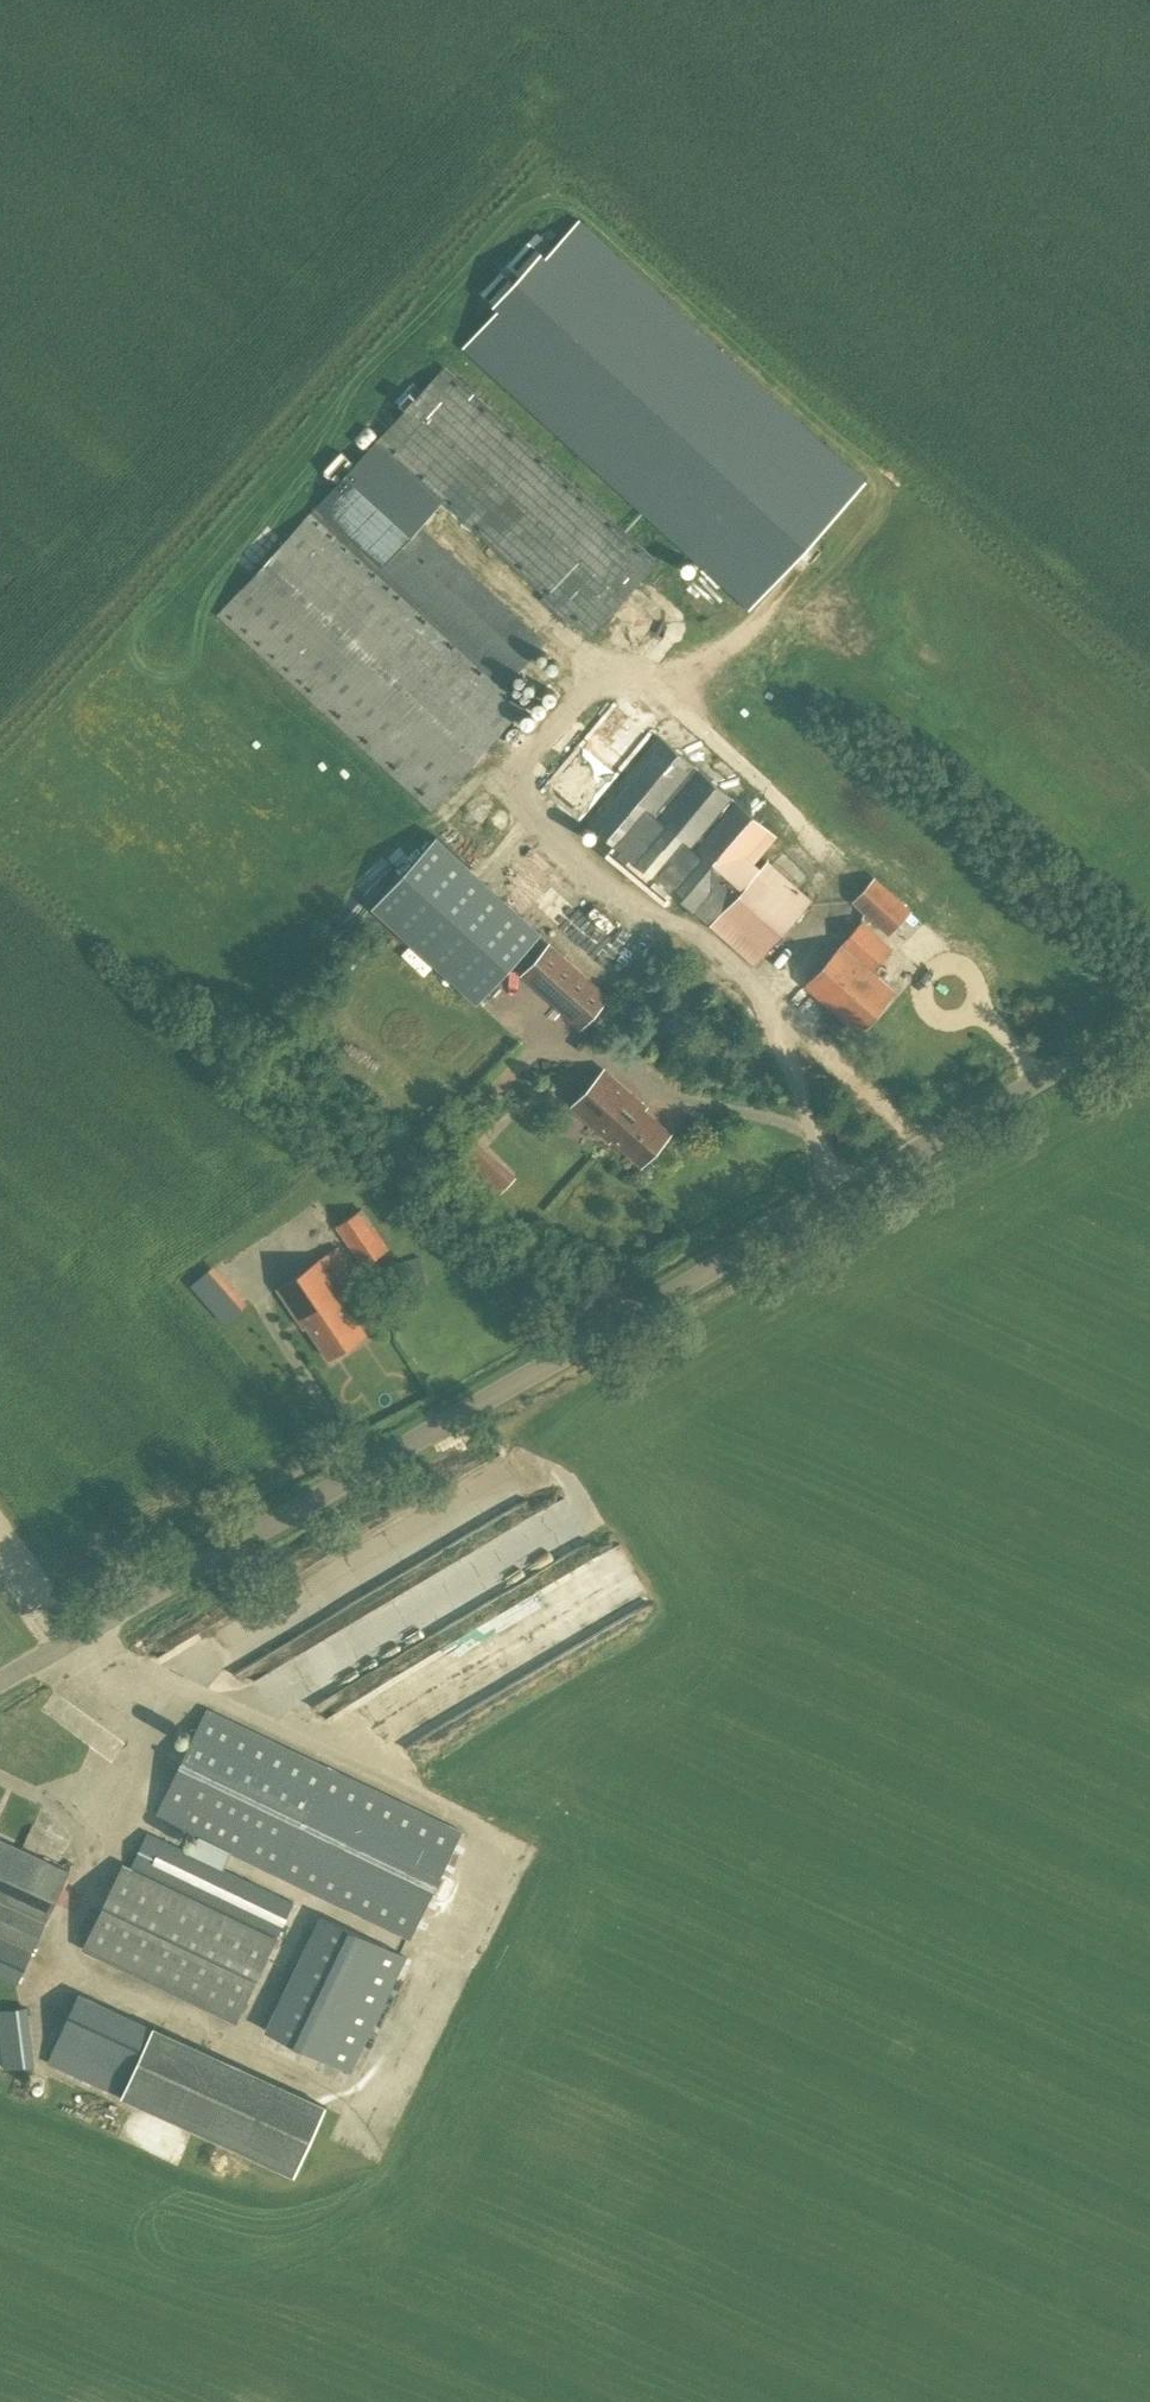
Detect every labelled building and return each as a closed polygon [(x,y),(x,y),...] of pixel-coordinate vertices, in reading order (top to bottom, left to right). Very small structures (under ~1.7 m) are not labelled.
[(463,344),(751,606),(867,479),(578,216),(463,344)] [(314,507),(216,613),(430,809),(527,704),(508,684),(547,640),(418,522),(440,498),(589,635),(658,560),(444,365),(376,439),(314,507)] [(768,860),(764,866),(760,871),(752,864),(757,859),(752,853),(771,829),(660,733),(587,821),(711,925),(712,923),(755,964),(812,902),(768,860)] [(437,834),(372,905),(478,1001),(542,931),(437,834)] [(863,889),(854,900),(890,934),(912,910),(876,876),(863,889)] [(839,1031),(847,1022),(859,1033),(896,990),(879,975),(883,971),(877,965),(893,947),(863,920),(805,985),(820,998),(804,1016),(811,1022),(813,1020),(814,1021),(820,1014),(839,1031)] [(581,1025),(607,997),(549,946),(524,974),(581,1025)] [(605,1068),(572,1105),(610,1140),(613,1137),(642,1163),(670,1132),(645,1109),(647,1106),(605,1068)] [(471,1134),(456,1150),(501,1193),(516,1177),(471,1134)] [(363,1266),(390,1248),(362,1208),(341,1222),(336,1225),(363,1266)] [(321,1257),(276,1288),(304,1328),(306,1326),(328,1358),(367,1332),(348,1304),(352,1302),(321,1257)] [(399,1266),(383,1270),(391,1294),(428,1284),(422,1260),(399,1266)] [(213,1265),(191,1285),(225,1323),(247,1303),(213,1265)] [(378,1527),(402,1571),(531,1500),(507,1456),(378,1527)] [(484,1621),(515,1676),(560,1651),(542,1619),(527,1627),(514,1605),(484,1621)] [(155,1815),(411,1939),(462,1829),(207,1706),(155,1815)] [(148,1830),(130,1868),(123,1864),(82,1949),(236,2023),(295,1900),(148,1830)] [(16,1984),(70,1869),(0,1837),(0,1976),(16,1984)] [(321,1912),(265,2030),(351,2073),(407,1956),(321,1912)] [(186,2125),(295,2176),(327,2105),(219,2055),(78,1990),(45,2062),(186,2125)] [(3,2067),(35,2063),(27,2006),(0,2010),(0,2040),(3,2067)]
